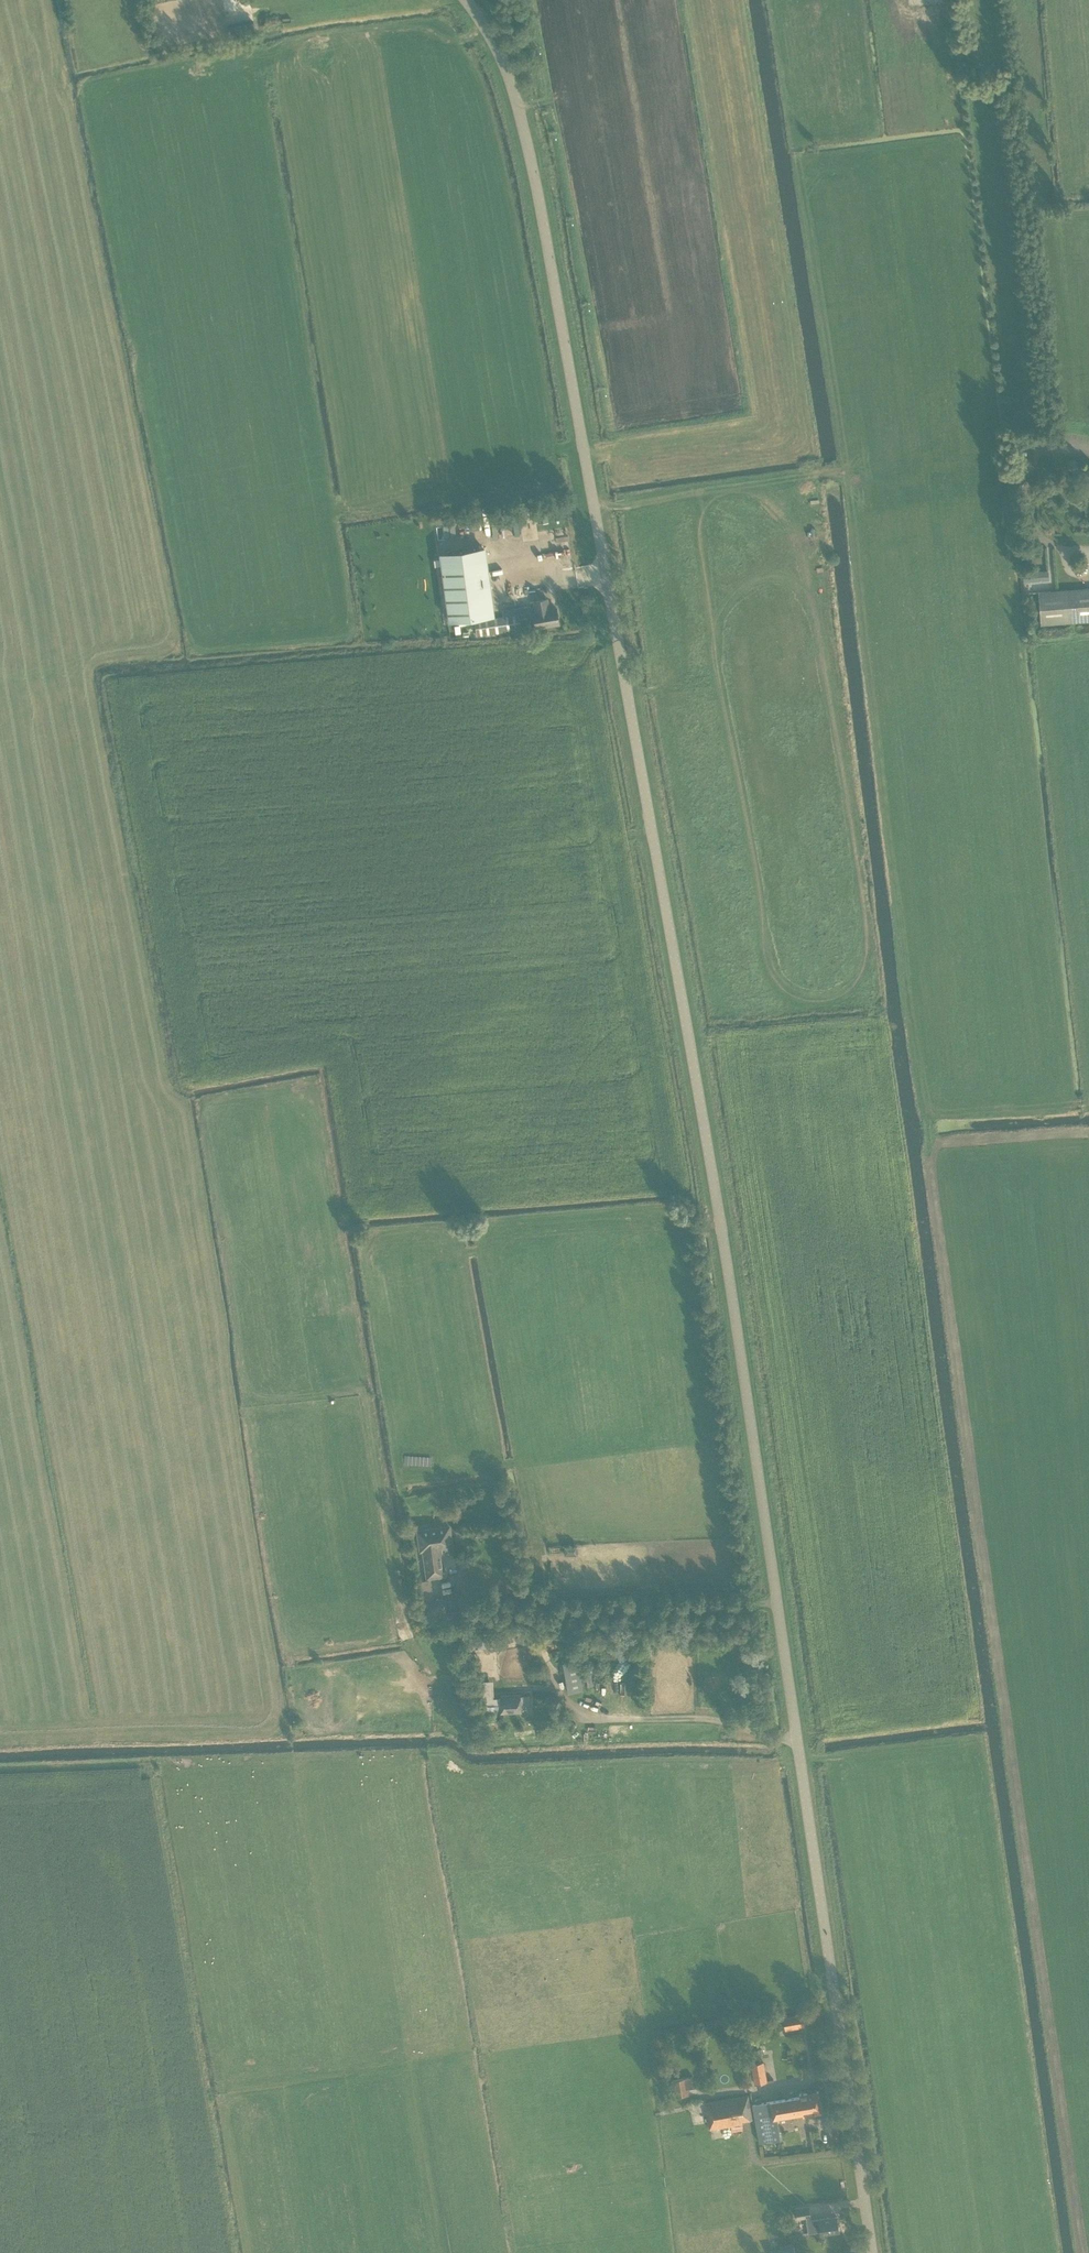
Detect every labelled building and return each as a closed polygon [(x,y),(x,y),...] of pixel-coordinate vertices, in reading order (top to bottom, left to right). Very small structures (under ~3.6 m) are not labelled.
[(1078,462),(1072,459),(1067,462),(1067,469),(1073,472),(1079,468),(1078,462)] [(524,531),(525,539),(534,538),(533,531),(524,531)] [(484,549),(448,553),(440,554),(449,621),(493,615),(484,549)] [(490,572),(491,579),(503,577),(502,570),(490,572)] [(1047,586),(1046,574),(1023,575),(1023,583),(1032,582),(1033,585),(1038,585),(1038,587),(1047,586)] [(1038,591),(1041,624),(1088,620),(1088,587),(1038,591)] [(534,612),(537,628),(560,624),(557,607),(549,609),(548,598),(535,601),(536,611),(534,612)] [(521,629),(519,614),(488,618),(475,620),(477,635),(521,629)] [(453,1547),(449,1525),(415,1530),(419,1552),(421,1552),(426,1579),(445,1576),(441,1549),(453,1547)] [(433,1600),(430,1579),(419,1581),(426,1626),(447,1623),(443,1598),(433,1600)] [(508,1643),(507,1630),(484,1633),(484,1632),(476,1633),(476,1634),(470,1635),(460,1636),(461,1649),(478,1647),(486,1646),(508,1643)] [(591,1685),(588,1659),(583,1660),(586,1686),(591,1685)] [(581,1691),(577,1660),(563,1662),(568,1693),(581,1691)] [(615,1668),(614,1703),(629,1703),(630,1668),(615,1668)] [(521,1695),(521,1694),(500,1695),(500,1696),(491,1697),(491,1682),(475,1682),(477,1716),(479,1716),(495,1715),(495,1708),(500,1707),(501,1712),(521,1711),(521,1704),(530,1704),(529,1695),(521,1695)] [(462,1700),(461,1687),(454,1688),(455,1701),(462,1700)] [(805,2026),(803,2014),(783,2017),(785,2029),(805,2026)] [(767,2081),(763,2061),(751,2063),(754,2083),(767,2081)] [(688,2094),(686,2078),(672,2080),(675,2096),(688,2094)] [(770,2101),(753,2104),(759,2142),(781,2139),(777,2117),(802,2112),(803,2115),(822,2111),(818,2090),(799,2093),(800,2095),(770,2101)] [(752,2118),(748,2095),(705,2102),(709,2128),(730,2125),(731,2135),(742,2134),(740,2123),(742,2123),(741,2120),(752,2118)] [(700,2113),(692,2116),(695,2124),(703,2121),(700,2113)] [(810,2217),(808,2206),(794,2208),(796,2219),(810,2217)] [(839,2231),(836,2215),(812,2219),(813,2231),(819,2230),(820,2234),(839,2231)]
